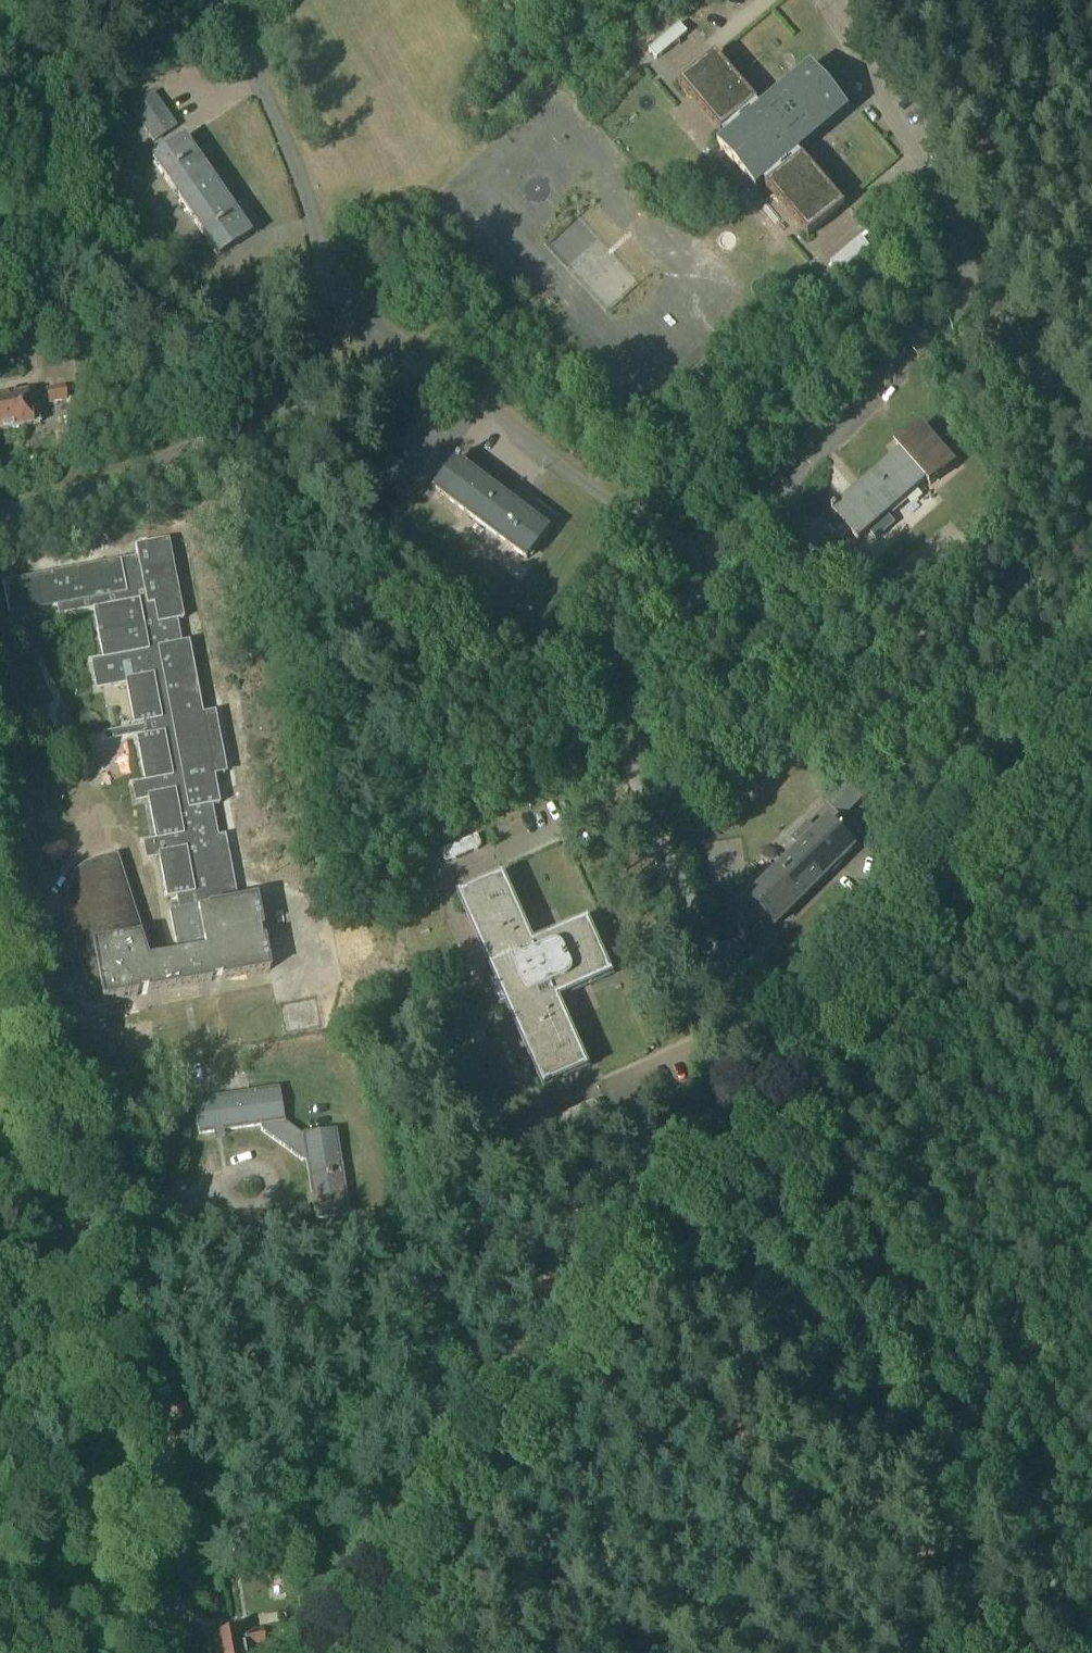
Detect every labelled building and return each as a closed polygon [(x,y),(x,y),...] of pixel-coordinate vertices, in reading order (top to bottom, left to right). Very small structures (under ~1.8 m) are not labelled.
[(657,61),(687,35),(679,25),(648,51),(657,61)] [(788,87),(792,92),(775,107),(771,101),(760,110),(757,106),(758,105),(718,59),(716,56),(716,55),(715,57),(680,86),(679,87),(688,97),(694,91),(719,130),(717,131),(721,136),(722,135),(726,139),(718,146),(717,146),(718,147),(719,147),(755,190),(756,192),(757,191),(756,191),(764,185),(767,188),(766,189),(766,190),(767,190),(771,194),(773,193),(806,224),(800,229),(808,239),(810,238),(809,238),(844,209),(845,208),(845,207),(845,208),(803,159),(803,158),(802,159),(799,155),(809,146),(804,141),(821,126),(826,132),(849,112),(811,67),(788,87)] [(127,106),(143,133),(170,118),(154,91),(127,106)] [(170,118),(146,134),(154,145),(177,130),(170,118)] [(152,162),(151,163),(184,210),(213,187),(182,142),(173,148),(152,162)] [(213,187),(184,210),(217,259),(248,238),(248,237),(260,230),(245,208),(233,216),(213,187)] [(551,245),(566,267),(598,246),(583,224),(551,245)] [(869,249),(861,239),(831,265),(839,275),(870,249),(869,249)] [(597,245),(570,271),(606,309),(633,283),(597,245)] [(45,391),(48,406),(67,404),(64,389),(45,391)] [(26,395),(0,400),(0,432),(32,426),(39,425),(33,394),(26,395)] [(73,428),(58,432),(63,458),(79,456),(73,428)] [(834,514),(824,523),(841,542),(850,533),(858,542),(869,532),(876,540),(894,525),(887,517),(926,482),(930,487),(952,468),(918,430),(897,449),(902,454),(837,511),(835,509),(832,512),(834,514)] [(498,457),(508,444),(496,435),(486,448),(498,457)] [(373,479),(396,495),(413,472),(390,455),(373,479)] [(435,491),(480,525),(502,495),(458,461),(435,491)] [(502,495),(480,525),(527,561),(550,531),(559,520),(537,504),(529,515),(502,495)] [(166,901),(179,898),(182,912),(168,914),(176,956),(146,962),(113,862),(89,870),(85,872),(82,874),(79,876),(77,879),(75,882),(73,886),(72,889),(71,893),(71,897),(72,901),(87,983),(97,981),(102,1004),(136,997),(136,995),(146,993),(146,996),(210,983),(210,981),(220,979),(220,982),(269,972),(263,941),(261,942),(259,932),(261,931),(255,900),(237,904),(224,837),(216,839),(210,808),(220,806),(214,774),(224,772),(214,719),(204,721),(189,644),(181,645),(177,623),(184,622),(169,542),(135,548),(138,560),(2,585),(8,617),(62,607),(64,618),(93,612),(102,662),(93,664),(97,689),(125,684),(133,727),(144,725),(146,739),(135,741),(144,783),(133,785),(136,801),(147,799),(155,841),(144,843),(147,859),(157,857),(166,901)] [(848,572),(833,554),(821,564),(837,583),(848,572)] [(824,802),(845,822),(865,801),(844,781),(824,802)] [(789,840),(799,849),(749,899),(776,927),(854,849),(827,822),(817,832),(806,822),(789,840)] [(481,846),(481,845),(477,837),(440,854),(444,861),(444,862),(445,863),(446,864),(447,864),(448,864),(449,864),(479,851),(480,850),(481,849),(481,848),(481,847),(481,846)] [(546,1087),(580,1072),(586,1069),(587,1071),(588,1070),(587,1066),(558,1000),(569,995),(567,991),(584,984),(586,988),(613,976),(613,974),(589,921),(566,932),(568,936),(547,945),(545,941),(534,946),(503,876),(501,877),(502,879),(462,896),(461,895),(459,896),(466,911),(473,907),(498,962),(490,965),(497,981),(492,984),(501,1006),(507,1004),(514,1020),(522,1017),(546,1071),(538,1074),(545,1089),(547,1088),(546,1087)] [(303,1138),(284,1123),(278,1089),(192,1104),(198,1137),(213,1136),(214,1141),(223,1140),(222,1134),(256,1129),(306,1165),(301,1138),(303,1138)] [(301,1138),(306,1165),(311,1198),(304,1199),(307,1209),(313,1210),(315,1222),(349,1217),(335,1132),(303,1138),(301,1138)] [(240,1633),(240,1632),(211,1637),(213,1652),(243,1652),(243,1650),(265,1647),(262,1630),(240,1633)]
